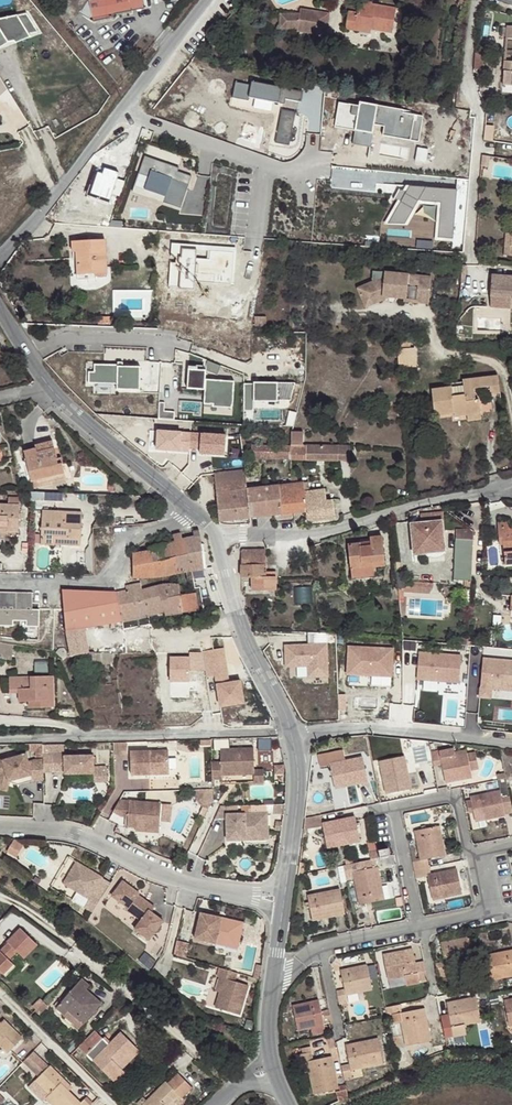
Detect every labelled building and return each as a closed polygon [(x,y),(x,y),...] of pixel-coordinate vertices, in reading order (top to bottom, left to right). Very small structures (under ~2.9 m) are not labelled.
[(132,10),(130,0),(89,0),(80,12),(96,21),(113,17),(115,14),(132,10)] [(132,10),(144,8),(142,0),(130,0),(132,10)] [(394,31),(397,7),(372,3),(372,1),(361,0),(358,0),(357,12),(349,11),(347,29),(356,30),(357,24),(372,27),(373,25),(377,25),(377,29),(394,31)] [(308,31),(311,9),(302,8),(301,13),(299,29),(298,30),(308,31)] [(331,12),(311,9),(308,31),(327,34),(331,12)] [(299,29),(301,13),(281,13),(281,29),(299,29)] [(0,21),(0,52),(39,37),(26,16),(0,21)] [(487,69),(488,53),(476,52),(475,68),(487,69)] [(251,86),(235,83),(232,97),(248,100),(249,97),(285,104),(286,99),(302,102),(304,91),(252,80),(251,86)] [(339,102),(335,127),(355,131),(353,144),(371,147),(375,125),(384,127),(382,136),(418,143),(423,116),(403,112),(403,108),(361,100),(360,106),(339,102)] [(281,109),(279,142),(293,143),(296,109),(281,109)] [(193,176),(147,158),(134,191),(180,209),(193,176)] [(95,171),(90,188),(111,194),(119,171),(105,167),(103,173),(95,171)] [(408,185),(388,223),(407,224),(418,202),(439,204),(435,239),(453,240),(456,187),(408,185)] [(511,236),(511,234),(506,233),(504,254),(510,255),(511,236)] [(94,270),(95,274),(95,276),(106,275),(105,241),(73,242),(73,251),(76,252),(77,271),(94,270)] [(236,247),(169,243),(166,287),(192,289),(193,281),(233,283),(236,247)] [(428,301),(431,274),(384,269),(383,278),(375,278),(357,286),(364,301),(379,293),(389,294),(390,290),(394,291),(394,295),(403,296),(406,296),(408,281),(417,282),(416,297),(416,299),(428,301)] [(490,274),(489,295),(508,297),(511,297),(511,276),(490,274)] [(379,293),(364,301),(366,305),(389,294),(379,293)] [(239,316),(238,324),(255,325),(256,317),(239,316)] [(256,317),(255,325),(266,325),(266,317),(256,317)] [(418,347),(400,348),(401,366),(419,364),(418,347)] [(142,369),(94,366),(94,373),(88,372),(88,383),(116,385),(116,391),(140,393),(142,369)] [(206,371),(187,370),(186,389),(206,390),(205,407),(234,408),(235,382),(205,380),(206,371)] [(449,384),(450,388),(442,388),(431,389),(434,417),(453,413),(454,417),(467,416),(480,414),(479,400),(476,400),(474,390),(479,390),(479,388),(489,386),(490,391),(490,394),(500,393),(500,392),(498,376),(463,381),(463,382),(449,384)] [(294,384),(244,383),(243,410),(254,411),(254,400),(290,400),(294,384)] [(304,432),(291,432),(290,445),(290,460),(350,461),(351,446),(304,446),(304,432)] [(226,436),(190,433),(189,448),(200,449),(199,454),(225,456),(226,436)] [(37,452),(55,448),(53,441),(36,445),(36,448),(37,452)] [(260,459),(290,460),(290,445),(261,445),(260,452),(260,459)] [(59,464),(55,448),(37,452),(36,448),(24,451),(29,472),(31,480),(31,482),(65,473),(63,463),(59,464)] [(214,465),(217,491),(247,489),(243,462),(214,465)] [(67,480),(65,473),(31,482),(33,488),(67,480)] [(292,484),(294,514),(306,512),(307,520),(335,517),(333,500),(326,501),(326,490),(310,491),(309,482),(299,483),(299,477),(291,478),(292,484)] [(247,489),(250,518),(294,514),(292,484),(247,489)] [(219,522),(250,518),(247,489),(217,491),(219,522)] [(62,502),(63,493),(31,492),(31,501),(62,502)] [(8,505),(20,505),(20,497),(8,497),(8,505)] [(7,526),(7,531),(19,532),(20,505),(8,505),(0,505),(0,526),(7,526)] [(54,535),(81,536),(82,513),(42,511),(41,544),(54,544),(54,535)] [(93,528),(110,526),(109,520),(97,520),(93,528)] [(445,553),(442,521),(411,524),(414,556),(445,553)] [(498,540),(503,540),(503,545),(505,565),(511,565),(511,529),(509,529),(508,522),(497,522),(498,540)] [(194,536),(188,538),(190,553),(193,570),(205,568),(201,542),(200,529),(193,531),(194,536)] [(474,531),(473,531),(456,530),(453,580),(464,580),(471,581),(474,531)] [(181,533),(173,535),(174,542),(177,556),(190,553),(188,538),(184,539),(181,533)] [(81,545),(81,536),(54,535),(54,544),(81,545)] [(178,573),(177,556),(174,542),(160,545),(158,537),(147,540),(149,551),(133,553),(133,577),(151,577),(158,576),(178,573)] [(351,570),(372,568),(385,566),(382,537),(370,537),(371,542),(348,545),(351,570)] [(94,545),(90,545),(86,550),(87,569),(90,571),(94,571),(94,545)] [(266,550),(241,550),(241,578),(251,578),(253,591),(276,591),(276,572),(265,571),(266,550)] [(193,570),(190,553),(177,556),(178,573),(187,571),(193,570)] [(352,580),(373,578),(372,568),(351,570),(352,580)] [(143,617),(152,615),(143,589),(141,582),(125,585),(126,589),(116,592),(62,590),(66,627),(67,632),(71,656),(83,656),(84,664),(111,664),(110,653),(90,653),(85,629),(143,617)] [(181,595),(179,583),(163,584),(164,598),(181,595)] [(164,598),(163,584),(143,589),(152,615),(164,612),(165,616),(182,613),(199,610),(197,592),(181,595),(164,598)] [(312,587),(298,587),(299,602),(313,601),(312,587)] [(1,608),(20,609),(33,609),(33,592),(0,592),(0,608),(1,608)] [(20,609),(1,608),(1,625),(13,626),(13,619),(20,620),(20,609)] [(20,620),(27,620),(27,626),(40,626),(40,609),(33,609),(20,609),(20,620)] [(328,642),(283,643),(284,665),(310,665),(310,676),(328,676),(328,642)] [(14,646),(0,643),(0,658),(12,660),(14,646)] [(393,648),(350,646),(348,674),(392,675),(393,648)] [(245,703),(242,682),(230,684),(224,648),(203,651),(206,670),(207,677),(216,676),(221,707),(245,703)] [(206,670),(203,651),(190,652),(190,657),(171,658),(172,681),(191,681),(190,670),(206,670)] [(462,655),(418,651),(416,678),(459,682),(462,655)] [(484,658),(480,688),(511,692),(511,661),(484,658)] [(41,700),(41,707),(54,706),(53,676),(10,678),(10,692),(18,692),(19,701),(29,701),(41,700)] [(393,684),(392,676),(379,677),(379,685),(393,684)] [(424,681),(423,689),(444,690),(444,682),(424,681)] [(495,720),(511,721),(511,708),(496,706),(495,720)] [(49,741),(49,754),(62,754),(62,741),(49,741)] [(251,746),(218,747),(218,760),(209,760),(210,778),(220,778),(220,774),(251,773),(252,773),(252,768),(251,746)] [(431,751),(434,767),(441,765),(445,782),(472,777),(467,753),(455,755),(454,748),(439,751),(439,750),(431,751)] [(148,768),(167,768),(166,749),(128,750),(129,773),(148,773),(148,768)] [(368,781),(364,757),(345,761),(343,750),(328,753),(335,788),(368,781)] [(41,758),(34,758),(26,761),(24,753),(1,759),(0,759),(0,788),(5,789),(8,780),(7,778),(14,776),(16,782),(31,779),(42,779),(41,758)] [(49,754),(41,754),(41,758),(42,772),(52,772),(52,765),(51,761),(62,760),(62,764),(63,772),(63,774),(92,773),(91,755),(62,756),(62,754),(49,754)] [(407,771),(404,756),(380,761),(387,793),(418,788),(415,770),(407,771)] [(252,781),(261,781),(261,768),(252,768),(252,773),(251,773),(252,781)] [(506,778),(497,780),(500,791),(471,797),(471,800),(473,813),(475,821),(505,815),(505,814),(503,807),(511,805),(506,778)] [(159,802),(118,803),(111,815),(119,819),(127,819),(127,829),(136,828),(160,828),(159,802)] [(511,805),(503,807),(505,814),(511,812),(511,809),(511,805)] [(224,817),(230,816),(230,808),(218,809),(209,829),(224,828),(224,817)] [(230,816),(224,817),(224,828),(225,843),(243,842),(243,838),(265,838),(265,816),(230,816)] [(360,841),(355,817),(322,824),(327,847),(360,841)] [(414,870),(429,867),(427,859),(445,855),(439,826),(415,831),(421,859),(413,862),(414,870)] [(16,839),(9,853),(19,858),(26,844),(16,839)] [(389,855),(388,849),(379,850),(380,857),(389,855)] [(375,868),(373,859),(345,866),(346,874),(354,872),(360,905),(384,899),(377,867),(375,868)] [(90,914),(99,900),(92,895),(101,880),(74,864),(61,886),(87,901),(82,910),(90,914)] [(345,866),(339,867),(342,883),(348,881),(346,874),(345,866)] [(431,875),(429,867),(414,870),(416,878),(427,876),(432,899),(463,893),(458,869),(431,875)] [(138,896),(121,883),(110,898),(126,910),(125,912),(139,922),(133,931),(147,942),(161,924),(149,914),(147,913),(150,908),(136,898),(138,896)] [(388,898),(393,897),(390,883),(385,884),(388,898)] [(346,913),(341,890),(308,896),(309,902),(305,903),(306,908),(310,908),(312,920),(346,913)] [(219,920),(198,915),(192,940),(234,951),(240,929),(218,924),(219,920)] [(253,937),(263,940),(264,938),(264,935),(264,931),(264,928),(263,925),(261,922),(259,919),(257,917),(254,915),(250,928),(255,929),(253,937)] [(241,925),(219,920),(218,924),(240,929),(241,925)] [(37,944),(21,928),(7,941),(9,943),(1,951),(0,950),(0,970),(6,975),(16,966),(9,959),(17,951),(24,957),(37,944)] [(472,937),(467,938),(472,960),(476,959),(472,937)] [(407,985),(428,981),(424,962),(416,963),(413,950),(383,955),(388,979),(404,976),(407,985)] [(488,956),(488,959),(492,979),(511,976),(511,951),(488,956)] [(492,979),(488,959),(483,960),(487,980),(492,979)] [(345,989),(337,992),(341,1007),(349,1005),(346,994),(372,989),(367,965),(342,971),(345,989)] [(257,982),(259,968),(254,966),(250,979),(257,982)] [(232,983),(235,975),(218,970),(215,979),(218,979),(222,981),(217,994),(213,1010),(237,1017),(246,988),(232,983)] [(94,1013),(96,1009),(102,1002),(87,989),(91,986),(82,978),(57,1008),(65,1015),(68,1011),(84,1024),(94,1013)] [(450,1022),(443,1024),(446,1038),(467,1034),(465,1025),(481,1021),(476,997),(446,1003),(450,1022)] [(330,1010),(327,999),(320,1001),(322,1011),(330,1010)] [(504,1001),(509,1025),(511,1024),(511,1000),(504,1001)] [(325,1026),(333,1025),(330,1010),(322,1011),(320,1001),(293,1006),(299,1030),(312,1027),(314,1035),(327,1032),(325,1026)] [(403,1013),(401,1004),(386,1007),(387,1017),(388,1021),(394,1020),(394,1022),(401,1021),(407,1045),(416,1044),(431,1041),(424,1008),(403,1013)] [(8,1053),(22,1038),(8,1024),(5,1027),(1,1023),(0,1022),(0,1046),(8,1053)] [(103,1038),(95,1030),(83,1042),(91,1050),(87,1054),(115,1082),(125,1072),(122,1068),(118,1065),(136,1046),(121,1032),(112,1042),(109,1044),(103,1038)] [(106,1036),(103,1038),(109,1044),(112,1042),(106,1036)] [(350,1063),(342,1065),(346,1080),(353,1079),(351,1069),(384,1062),(379,1039),(346,1046),(350,1063)] [(83,1042),(79,1046),(87,1054),(91,1050),(83,1042)] [(118,1065),(122,1068),(140,1050),(136,1046),(118,1065)] [(338,1089),(331,1056),(314,1060),(311,1047),(303,1048),(303,1054),(297,1055),(299,1063),(308,1061),(315,1093),(338,1089)] [(39,1075),(50,1062),(36,1049),(24,1062),(39,1075)] [(50,1066),(35,1081),(50,1095),(46,1098),(53,1104),(90,1104),(84,1099),(81,1103),(69,1091),(61,1083),(64,1080),(50,1066)] [(182,1097),(192,1087),(178,1074),(169,1083),(167,1081),(143,1104),(169,1104),(180,1095),(182,1097)] [(61,1083),(69,1091),(72,1087),(64,1080),(61,1083)] [(50,1095),(35,1081),(29,1087),(43,1101),(46,1098),(50,1095)] [(339,1101),(349,1096),(347,1085),(340,1086),(341,1090),(337,1091),(339,1101)] [(182,1097),(180,1095),(169,1104),(175,1104),(182,1097)]
